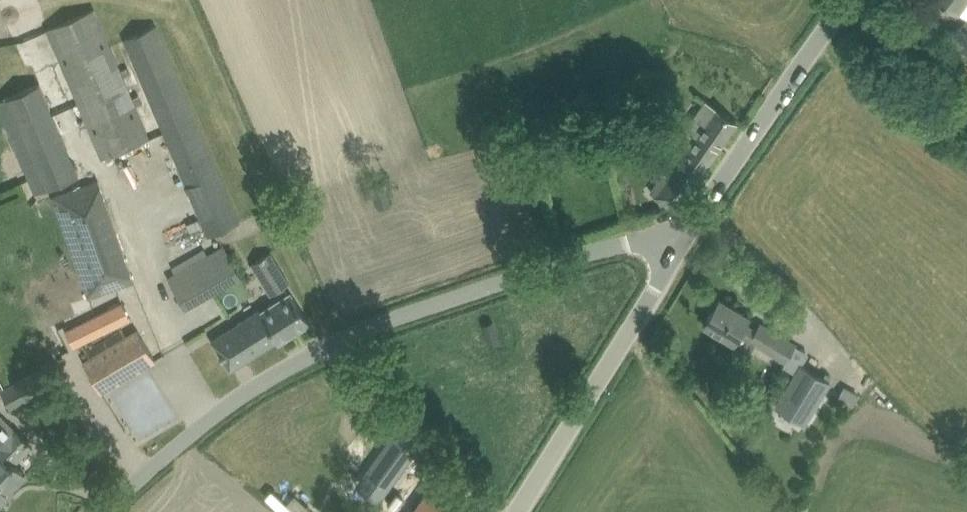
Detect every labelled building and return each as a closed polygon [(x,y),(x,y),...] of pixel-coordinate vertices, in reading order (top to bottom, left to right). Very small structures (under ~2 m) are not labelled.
[(945,5),(959,16),(966,5),(966,0),(938,0),(945,5)] [(103,157),(150,136),(95,8),(48,28),(103,157)] [(156,25),(138,33),(125,38),(209,235),(240,221),(156,25)] [(966,55),(966,33),(958,26),(947,39),(966,55)] [(79,174),(40,82),(0,99),(0,108),(36,192),(79,174)] [(664,173),(662,175),(651,191),(671,205),(689,180),(694,183),(737,121),(716,107),(669,176),(664,173)] [(89,297),(134,281),(99,180),(53,196),(89,297)] [(224,245),(211,252),(228,282),(241,275),(224,245)] [(270,252),(253,262),(252,263),(272,294),(290,282),(270,252)] [(265,306),(211,340),(230,369),(278,338),(280,341),(309,322),(290,293),(274,303),(266,308),(265,306)] [(720,298),(705,323),(722,334),(736,342),(741,333),(751,339),(750,341),(786,362),(797,344),(760,322),(757,329),(747,323),(751,316),(737,308),(720,298)] [(66,328),(74,345),(132,316),(123,299),(66,328)] [(84,362),(91,374),(101,391),(156,359),(145,342),(139,329),(84,362)] [(795,371),(776,404),(806,422),(831,380),(800,363),(795,371)] [(1,389),(13,409),(55,386),(44,365),(1,389)] [(6,498),(4,497),(26,474),(15,462),(31,445),(13,428),(0,414),(0,504),(6,498)] [(382,496),(423,439),(402,423),(361,481),(382,496)] [(115,458),(125,452),(117,438),(108,444),(115,458)] [(95,442),(86,450),(94,458),(102,450),(95,442)] [(453,511),(427,492),(413,511),(453,511)]
